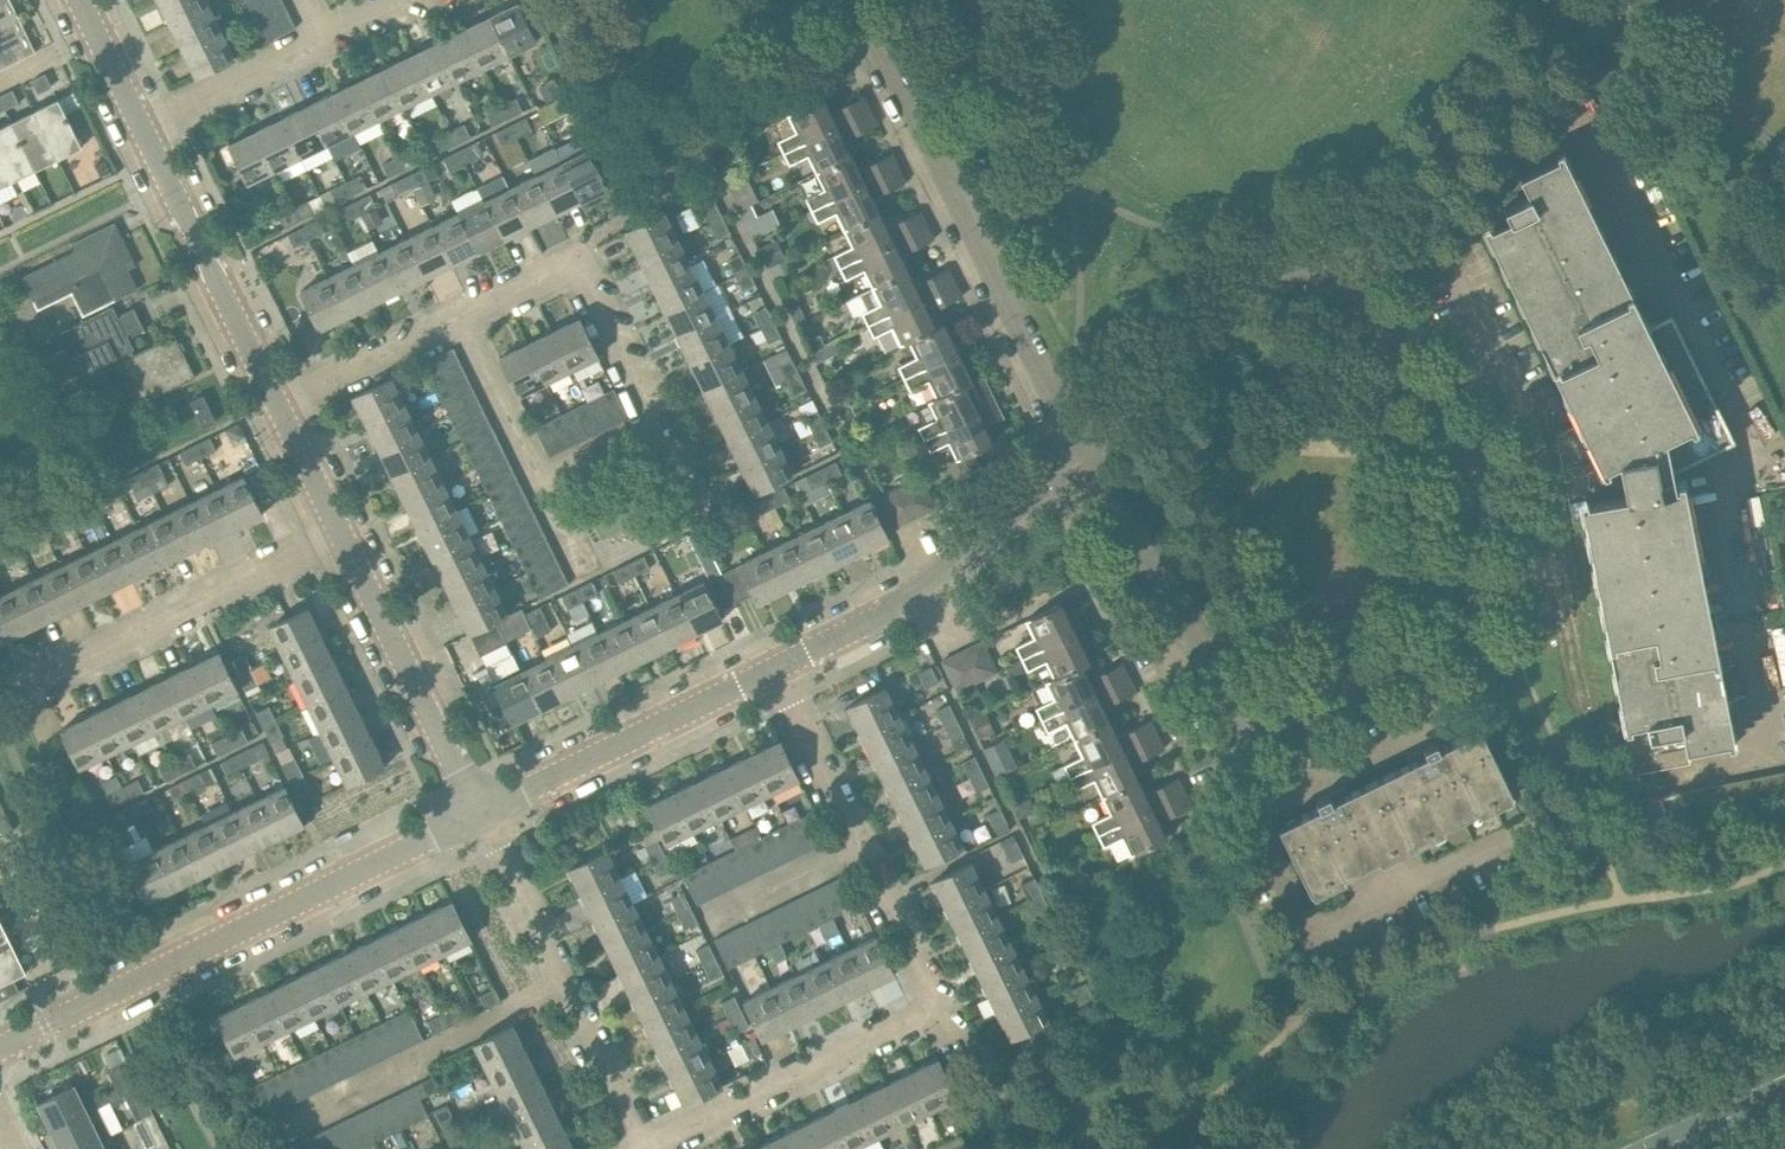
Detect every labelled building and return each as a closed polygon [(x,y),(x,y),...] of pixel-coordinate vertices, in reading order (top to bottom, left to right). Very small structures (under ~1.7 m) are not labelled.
[(14,20),(19,18),(15,9),(10,12),(4,0),(0,0),(0,27),(14,20)] [(209,4),(207,0),(159,0),(170,23),(209,4)] [(247,2),(254,15),(283,0),(251,0),(247,2)] [(289,13),(283,0),(254,15),(260,28),(289,13)] [(491,16),(510,54),(536,41),(517,3),(491,16)] [(209,4),(170,23),(183,49),(222,31),(209,4)] [(289,13),(260,28),(267,42),(296,27),(289,13)] [(484,67),(510,54),(491,16),(465,29),(484,67)] [(36,51),(31,42),(26,45),(14,20),(0,27),(0,69),(36,51)] [(484,67),(465,29),(439,41),(458,80),(484,67)] [(222,31),(183,49),(196,76),(235,57),(222,31)] [(439,41),(413,54),(431,93),(458,80),(439,41)] [(413,54),(386,67),(405,106),(431,93),(413,54)] [(405,106),(386,67),(360,80),(379,118),(405,106)] [(52,86),(46,73),(32,80),(38,93),(52,86)] [(385,131),(379,118),(360,80),(334,93),(353,131),(359,143),(385,131)] [(555,80),(540,87),(546,100),(561,92),(555,80)] [(6,109),(19,103),(13,89),(0,96),(0,97),(6,109)] [(334,93),(308,105),(327,144),(353,131),(334,93)] [(783,152),(870,108),(864,96),(830,112),(823,97),(774,121),(782,138),(777,140),(783,152)] [(516,97),(502,104),(509,118),(523,111),(516,97)] [(571,111),(564,98),(549,106),(555,119),(571,111)] [(35,110),(58,158),(82,146),(59,99),(35,110)] [(493,126),(509,118),(502,104),(486,112),(493,126)] [(308,105),(282,118),(301,157),(327,144),(308,105)] [(807,155),(815,171),(851,153),(844,140),(878,124),(870,108),(783,152),(789,164),(807,155)] [(35,169),(58,158),(35,110),(12,122),(35,169)] [(512,124),(519,138),(533,131),(526,117),(512,124)] [(282,118),(256,131),(275,169),(301,157),(282,118)] [(12,181),(35,169),(12,122),(0,127),(0,155),(12,181)] [(464,123),(450,130),(456,144),(471,137),(464,123)] [(502,146),(519,138),(512,124),(495,132),(502,146)] [(456,144),(450,130),(434,138),(441,151),(456,144)] [(275,169),(256,131),(230,144),(248,183),(275,169)] [(608,188),(582,134),(555,147),(563,162),(581,201),(608,188)] [(460,150),(466,162),(480,155),(474,143),(460,150)] [(413,148),(398,156),(404,169),(419,162),(413,148)] [(450,171),(466,162),(460,150),(443,158),(450,171)] [(811,210),(898,166),(892,153),(858,169),(851,153),(815,171),(823,187),(805,197),(811,210)] [(0,155),(0,187),(12,181),(0,155)] [(404,169),(398,156),(372,168),(379,182),(404,169)] [(1643,326),(1559,156),(1520,175),(1529,194),(1519,199),(1505,207),(1510,218),(1489,228),(1589,431),(1585,433),(1582,442),(1590,457),(1587,466),(1591,475),(1587,487),(1589,500),(1578,502),(1579,504),(1585,503),(1629,724),(1623,725),(1632,772),(1681,762),(1679,750),(1729,740),(1678,482),(1674,483),(1672,471),(1735,440),(1672,312),(1643,326)] [(97,164),(102,175),(112,170),(107,159),(97,164)] [(581,201),(563,162),(537,175),(555,213),(581,201)] [(835,213),(843,229),(879,211),(872,197),(906,181),(898,166),(811,210),(806,212),(811,221),(816,219),(817,222),(835,213)] [(428,181),(422,168),(407,175),(414,188),(428,181)] [(744,171),(726,180),(732,193),(751,184),(744,171)] [(361,174),(346,182),(352,195),(367,187),(361,174)] [(555,213),(537,175),(511,188),(529,226),(555,213)] [(413,188),(407,176),(392,183),(398,196),(413,188)] [(352,195),(346,182),(330,189),(337,202),(352,195)] [(503,239),(529,226),(511,188),(484,201),(503,239)] [(377,206),(370,194),(355,201),(361,214),(377,206)] [(309,199),(293,207),(300,220),(316,213),(309,199)] [(361,214),(355,201),(340,209),(346,222),(361,214)] [(503,239),(484,201),(458,213),(477,252),(503,239)] [(710,223),(722,217),(715,202),(702,208),(710,223)] [(16,207),(13,215),(16,221),(29,215),(23,203),(16,207)] [(758,216),(751,203),(740,209),(754,237),(781,224),(773,208),(758,216)] [(285,228),(300,220),(293,207),(279,215),(285,228)] [(879,211),(843,229),(852,246),(825,259),(830,271),(839,267),(926,223),(920,210),(886,226),(879,211)] [(639,257),(678,239),(665,212),(626,231),(639,257)] [(451,264),(477,252),(458,213),(432,226),(451,264)] [(730,232),(722,217),(710,223),(717,238),(730,232)] [(318,219),(303,227),(309,239),(325,232),(318,219)] [(864,270),(872,286),(907,269),(900,254),(934,238),(926,223),(839,267),(845,279),(864,270)] [(406,239),(425,277),(451,264),(432,226),(406,239)] [(294,247),(309,239),(303,227),(288,234),(294,247)] [(106,239),(101,229),(72,244),(75,250),(56,261),(22,277),(38,310),(72,293),(84,316),(106,304),(138,289),(128,269),(136,265),(121,236),(112,241),(106,239)] [(399,290),(425,277),(406,239),(380,252),(399,290)] [(678,239),(639,257),(652,284),(691,265),(678,239)] [(786,257),(777,239),(759,247),(768,266),(786,257)] [(354,265),(373,303),(399,290),(380,252),(354,265)] [(728,260),(735,275),(748,269),(741,253),(728,260)] [(792,270),(786,259),(769,267),(775,279),(792,270)] [(347,316),(373,303),(354,265),(328,277),(347,316)] [(652,284),(665,310),(704,291),(691,265),(652,284)] [(867,324),(955,281),(948,267),(914,283),(907,269),(872,286),(851,297),(859,314),(862,313),(867,324)] [(755,284),(748,269),(735,275),(743,290),(755,284)] [(320,329),(347,316),(328,277),(301,290),(320,329)] [(955,281),(867,324),(874,337),(893,327),(900,343),(943,322),(935,325),(928,311),(962,295),(955,281)] [(704,291),(665,310),(678,336),(716,317),(704,291)] [(791,308),(797,323),(807,318),(800,304),(791,308)] [(754,313),(761,327),(774,321),(767,306),(754,313)] [(118,317),(113,307),(61,332),(68,347),(30,366),(50,409),(85,392),(77,377),(103,364),(106,370),(124,362),(144,402),(195,377),(174,334),(134,355),(132,350),(134,349),(127,334),(131,332),(133,335),(145,329),(134,307),(122,313),(123,315),(118,317)] [(691,362),(729,343),(716,317),(678,336),(691,362)] [(553,331),(572,369),(598,356),(579,318),(553,331)] [(781,336),(774,321),(761,327),(769,343),(781,336)] [(943,322),(900,343),(901,345),(909,341),(916,356),(897,366),(903,378),(966,346),(961,335),(952,339),(943,322)] [(572,369),(553,331),(527,344),(546,382),(572,369)] [(825,344),(820,333),(807,340),(812,350),(825,344)] [(704,388),(742,369),(729,343),(691,362),(704,388)] [(546,382),(527,344),(500,357),(519,395),(546,382)] [(812,352),(817,362),(830,356),(825,346),(812,352)] [(966,346),(903,378),(909,391),(928,381),(935,396),(927,400),(928,401),(972,379),(963,362),(972,358),(966,346)] [(424,362),(431,376),(460,361),(453,348),(424,362)] [(787,379),(800,373),(792,358),(779,364),(787,379)] [(467,374),(460,361),(431,376),(437,389),(467,374)] [(755,395),(742,369),(704,388),(717,414),(755,395)] [(807,388),(800,373),(787,379),(794,395),(807,388)] [(437,389),(443,402),(473,387),(467,374),(437,389)] [(936,397),(928,401),(936,418),(918,427),(924,440),(991,407),(986,396),(990,394),(981,376),(983,375),(982,374),(972,379),(936,397)] [(354,397),(367,423),(405,404),(392,378),(354,397)] [(479,400),(473,387),(443,402),(450,415),(479,400)] [(614,388),(600,395),(615,425),(629,418),(614,388)] [(838,409),(850,403),(845,392),(833,398),(838,409)] [(216,421),(204,395),(191,401),(204,427),(216,421)] [(615,425),(600,395),(588,401),(602,431),(615,425)] [(717,414),(729,440),(768,421),(755,395),(717,414)] [(450,415),(456,428),(486,413),(479,400),(450,415)] [(574,408),(589,437),(602,431),(587,401),(574,408)] [(850,403),(838,409),(844,422),(856,416),(850,403)] [(418,430),(405,404),(367,423),(379,449),(418,430)] [(955,424),(924,440),(930,451),(938,447),(940,451),(950,446),(956,458),(948,462),(956,480),(980,468),(972,452),(992,442),(984,424),(997,418),(991,407),(955,424)] [(561,414),(576,444),(589,437),(574,408),(561,414)] [(805,416),(812,432),(825,425),(818,410),(805,416)] [(492,426),(486,413),(456,428),(463,441),(492,426)] [(561,414),(549,420),(563,450),(576,444),(561,414)] [(549,457),(563,450),(549,420),(535,427),(549,457)] [(768,421),(729,440),(742,466),(780,447),(768,421)] [(832,440),(825,425),(812,432),(820,447),(832,440)] [(463,441),(469,454),(498,439),(492,426),(463,441)] [(379,449),(392,475),(431,456),(418,430),(379,449)] [(195,444),(202,457),(216,450),(210,436),(195,444)] [(505,452),(498,439),(469,454),(475,467),(505,452)] [(186,464),(202,457),(195,444),(180,451),(186,464)] [(793,474),(780,447),(742,466),(755,493),(793,474)] [(879,461),(873,450),(861,456),(867,467),(879,461)] [(475,467),(482,480),(511,465),(505,452),(475,467)] [(443,482),(431,456),(392,475),(405,501),(443,482)] [(821,468),(828,481),(842,474),(836,461),(821,468)] [(158,462),(143,469),(150,482),(164,475),(158,462)] [(518,478),(511,465),(482,480),(488,493),(518,478)] [(828,481),(821,468),(806,476),(812,489),(828,481)] [(150,482),(143,469),(128,477),(134,490),(150,482)] [(244,476),(217,489),(236,527),(263,514),(244,476)] [(921,477),(908,483),(923,513),(936,507),(921,477)] [(488,493),(495,506),(524,492),(518,478),(488,493)] [(456,509),(443,482),(405,501),(418,528),(456,509)] [(894,490),(909,520),(923,513),(908,483),(894,490)] [(769,494),(775,507),(790,499),(784,486),(769,494)] [(91,495),(97,508),(113,500),(106,487),(91,495)] [(210,540),(236,527),(217,489),(191,502),(210,540)] [(896,526),(909,520),(894,490),(881,497),(896,526)] [(531,505),(524,492),(495,506),(501,519),(531,505)] [(775,507),(769,494),(754,501),(760,514),(775,507)] [(82,515),(97,508),(91,495),(76,502),(82,515)] [(870,500),(843,513),(862,551),(889,538),(870,500)] [(184,553),(210,540),(191,502),(165,514),(184,553)] [(501,519),(507,532),(537,518),(536,516),(531,505),(501,519)] [(469,535),(456,509),(418,528),(431,554),(469,535)] [(54,513),(39,520),(45,533),(61,525),(54,513)] [(862,551),(843,513),(817,526),(836,564),(862,551)] [(139,527),(158,566),(184,553),(165,514),(139,527)] [(543,531),(537,518),(507,532),(514,545),(543,531)] [(45,533),(39,520),(24,528),(31,540),(45,533)] [(817,526),(791,538),(810,577),(836,564),(817,526)] [(132,578),(158,566),(139,527),(113,540),(132,578)] [(514,545),(520,558),(550,544),(543,531),(514,545)] [(700,532),(690,537),(696,548),(706,544),(700,532)] [(444,580),(482,561),(469,535),(431,554),(444,580)] [(9,551),(2,538),(0,539),(0,556),(9,551)] [(791,538),(765,551),(784,590),(810,577),(791,538)] [(106,591),(132,578),(113,540),(87,553),(106,591)] [(556,557),(550,544),(520,558),(526,571),(556,557)] [(784,590),(765,551),(738,564),(739,566),(722,574),(736,603),(753,594),(757,603),(784,590)] [(61,565),(80,604),(106,591),(87,553),(61,565)] [(650,568),(644,555),(629,562),(635,575),(650,568)] [(526,571),(533,584),(562,570),(556,557),(526,571)] [(444,580),(456,606),(495,587),(482,561),(444,580)] [(629,562),(614,570),(620,583),(635,575),(629,562)] [(54,617),(80,604),(61,565),(35,578),(54,617)] [(569,583),(562,570),(533,584),(540,598),(569,583)] [(704,582),(677,595),(696,633),(722,620),(718,611),(736,603),(722,574),(704,583),(704,582)] [(9,591),(28,629),(54,617),(35,578),(9,591)] [(592,580),(577,588),(583,600),(598,593),(592,580)] [(495,587),(456,606),(469,633),(496,620),(508,614),(495,587)] [(583,600),(577,588),(562,595),(568,608),(583,600)] [(28,629),(9,591),(0,595),(0,639),(2,642),(28,629)] [(677,595),(651,608),(670,645),(696,633),(677,595)] [(1034,637),(1016,646),(1022,658),(1084,627),(1079,616),(1070,620),(1061,603),(1026,620),(1034,637)] [(540,605),(525,613),(531,626),(547,618),(540,605)] [(508,614),(496,620),(506,641),(532,628),(531,626),(525,613),(522,607),(508,614)] [(283,653),(322,635),(309,608),(270,627),(283,653)] [(651,608),(625,620),(644,658),(670,645),(651,608)] [(480,654),(506,641),(496,620),(469,633),(480,654)] [(625,620),(599,633),(618,671),(644,658),(625,620)] [(1084,627),(1022,658),(1028,670),(1046,661),(1054,677),(1045,681),(1045,682),(1081,664),(1089,660),(1081,643),(1090,639),(1084,627)] [(618,671),(599,633),(573,646),(592,684),(618,671)] [(296,679),(334,660),(322,635),(283,653),(296,679)] [(982,641),(968,648),(982,678),(997,671),(982,641)] [(573,646),(547,658),(566,696),(592,684),(573,646)] [(982,678),(968,648),(955,654),(969,684),(982,678)] [(219,652),(192,665),(211,703),(238,690),(219,652)] [(239,675),(251,669),(244,653),(231,659),(239,675)] [(482,690),(491,707),(503,701),(513,722),(540,709),(521,671),(512,654),(487,666),(495,683),(482,690)] [(956,690),(969,684),(955,654),(942,661),(956,690)] [(566,696),(547,658),(521,671),(540,709),(566,696)] [(347,686),(334,660),(296,679),(309,705),(347,686)] [(1041,719),(1129,676),(1122,663),(1089,679),(1081,664),(1045,682),(1053,698),(1035,707),(1037,709),(1041,719)] [(192,665),(166,678),(185,716),(211,703),(192,665)] [(939,681),(931,666),(918,672),(926,688),(939,681)] [(258,683),(251,669),(239,675),(246,689),(258,683)] [(1129,676),(1041,719),(1047,731),(1066,723),(1073,738),(1109,721),(1102,707),(1136,691),(1129,676)] [(140,690),(159,729),(185,716),(166,678),(140,690)] [(961,690),(967,702),(978,697),(972,685),(961,690)] [(321,731),(360,712),(347,686),(309,705),(321,731)] [(848,707),(861,733),(899,715),(886,688),(848,707)] [(133,742),(159,729),(140,690),(114,703),(133,742)] [(133,742),(114,703),(88,716),(107,754),(133,742)] [(944,725),(957,719),(949,703),(936,709),(944,725)] [(256,711),(264,727),(277,721),(269,705),(256,711)] [(970,718),(980,739),(993,732),(984,711),(971,717),(970,718)] [(334,757),(373,738),(360,712),(321,731),(334,757)] [(874,759),(912,741),(899,715),(861,733),(874,759)] [(107,754),(88,716),(62,729),(81,767),(107,754)] [(964,733),(957,719),(944,725),(951,739),(964,733)] [(1063,764),(1069,775),(1157,733),(1150,720),(1117,737),(1109,721),(1073,738),(1082,756),(1063,764)] [(277,721),(264,727),(277,753),(289,747),(288,745),(287,746),(283,736),(284,736),(277,721)] [(241,727),(227,735),(233,747),(248,740),(241,727)] [(1512,793),(1481,728),(1440,747),(1437,741),(1424,747),(1427,754),(1332,800),(1329,793),(1316,799),(1320,806),(1279,826),(1311,891),(1512,793)] [(1157,733),(1069,775),(1075,789),(1094,780),(1101,795),(1137,778),(1130,764),(1164,748),(1157,733)] [(233,747),(227,735),(211,742),(218,755),(233,747)] [(386,765),(373,738),(334,757),(347,784),(386,765)] [(780,740),(753,753),(772,792),(799,779),(780,740)] [(1014,767),(1001,740),(985,748),(998,775),(1014,767)] [(263,741),(236,754),(243,767),(269,754),(263,741)] [(912,741),(874,759),(886,785),(925,767),(912,741)] [(187,755),(175,761),(181,773),(207,761),(198,742),(184,749),(187,755)] [(753,753),(727,766),(746,804),(772,792),(753,753)] [(227,775),(243,767),(236,754),(221,761),(227,775)] [(962,761),(970,777),(982,771),(975,755),(962,761)] [(282,765),(289,779),(302,773),(295,758),(282,765)] [(166,781),(181,773),(175,761),(159,768),(166,781)] [(720,817),(746,804),(727,766),(701,779),(720,817)] [(184,779),(191,793),(217,780),(210,767),(184,779)] [(899,811),(938,793),(925,767),(886,785),(899,811)] [(989,785),(982,771),(970,777),(977,791),(989,785)] [(309,788),(302,773),(289,779),(296,794),(309,788)] [(1097,833),(1185,791),(1178,777),(1145,794),(1137,778),(1101,795),(1110,813),(1092,822),(1097,833)] [(138,778),(122,785),(129,799),(144,791),(138,778)] [(184,779),(169,787),(175,800),(191,793),(184,779)] [(675,792),(694,830),(720,817),(701,779),(675,792)] [(129,799),(122,785),(107,793),(114,806),(129,799)] [(285,786),(258,799),(277,837),(304,824),(285,786)] [(1192,805),(1185,791),(1097,833),(1104,846),(1122,837),(1130,854),(1166,837),(1158,822),(1192,805)] [(667,843),(694,830),(675,792),(649,805),(667,843)] [(1678,792),(1661,795),(1666,822),(1683,819),(1678,792)] [(912,837),(950,819),(938,793),(899,811),(912,837)] [(1661,795),(1644,798),(1650,826),(1666,822),(1661,795)] [(132,805),(138,818),(154,810),(147,797),(132,805)] [(1644,798),(1627,802),(1633,829),(1650,826),(1644,798)] [(251,850),(277,837),(258,799),(232,812),(251,850)] [(0,803),(0,829),(3,835),(14,830),(0,803)] [(138,818),(132,805),(117,812),(124,826),(138,818)] [(1011,830),(1000,807),(987,813),(995,828),(998,836),(1011,830)] [(814,810),(801,817),(815,847),(829,840),(814,810)] [(225,863),(251,850),(232,812),(206,825),(225,863)] [(802,853),(815,847),(801,817),(788,823),(802,853)] [(950,819),(912,837),(925,864),(963,845),(950,819)] [(788,823),(775,830),(789,860),(802,853),(788,823)] [(180,837),(199,876),(225,863),(206,825),(180,837)] [(762,836),(776,866),(789,860),(775,830),(762,836)] [(763,872),(776,866),(762,836),(749,842),(763,872)] [(173,888),(199,876),(180,837),(154,850),(173,888)] [(645,845),(653,861),(665,854),(660,844),(658,839),(645,845)] [(1024,855),(1016,839),(1003,846),(1011,861),(1024,855)] [(4,859),(13,855),(21,873),(32,867),(19,840),(0,849),(0,851),(4,859)] [(735,849),(750,879),(763,872),(749,842),(735,849)] [(737,885),(750,879),(735,849),(722,855),(737,885)] [(173,888),(154,850),(128,863),(147,901),(173,888)] [(582,895),(620,877),(607,850),(569,869),(582,895)] [(665,854),(653,861),(660,875),(672,869),(665,854)] [(709,861),(724,891),(737,885),(722,855),(709,861)] [(1049,880),(1058,875),(1050,859),(1041,863),(1049,880)] [(696,868),(711,898),(724,891),(709,861),(696,868)] [(946,907),(985,888),(972,862),(933,881),(946,907)] [(711,898),(696,868),(683,874),(698,904),(711,898)] [(846,874),(832,881),(847,911),(860,904),(846,874)] [(35,899),(45,894),(37,877),(26,882),(35,899)] [(582,895),(595,921),(633,902),(620,877),(582,895)] [(1029,899),(1042,893),(1034,877),(1022,883),(1029,899)] [(834,917),(847,911),(832,881),(819,887),(834,917)] [(806,894),(821,923),(834,917),(819,887),(806,894)] [(997,914),(985,888),(946,907),(959,933),(997,914)] [(670,898),(678,913),(690,907),(683,891),(670,898)] [(1042,893),(1029,899),(1037,914),(1049,907),(1042,893)] [(54,912),(45,894),(35,899),(43,917),(54,912)] [(793,900),(808,930),(821,923),(806,894),(793,900)] [(795,936),(808,930),(793,900),(780,907),(795,936)] [(426,914),(445,952),(471,939),(452,901),(426,914)] [(633,902),(595,921),(607,947),(646,928),(633,902)] [(690,907),(678,913),(685,928),(698,922),(690,907)] [(767,913),(782,943),(795,936),(780,907),(767,913)] [(754,919),(769,949),(782,943),(767,913),(754,919)] [(419,965),(445,952),(426,914),(400,926),(419,965)] [(972,959),(1010,940),(997,914),(959,933),(972,959)] [(13,944),(0,918),(0,950),(13,944)] [(741,926),(756,955),(769,949),(754,919),(741,926)] [(72,949),(59,922),(43,929),(57,956),(72,949)] [(419,965),(400,926),(374,939),(393,978),(419,965)] [(743,962),(756,955),(741,926),(728,932),(743,962)] [(607,947),(620,973),(659,954),(646,928),(607,947)] [(1055,951),(1068,944),(1060,929),(1047,935),(1055,951)] [(729,968),(743,962),(728,932),(714,939),(729,968)] [(849,949),(868,987),(894,974),(876,936),(849,949)] [(348,952),(367,991),(393,978),(374,939),(348,952)] [(984,985),(1023,966),(1010,940),(972,959),(984,985)] [(695,950),(703,965),(716,958),(709,943),(695,950)] [(13,944),(0,950),(0,1000),(19,990),(13,977),(26,971),(13,944)] [(1075,959),(1068,944),(1055,951),(1062,966),(1075,959)] [(823,961),(842,1000),(868,987),(849,949),(823,961)] [(322,965),(341,1003),(367,991),(348,952),(322,965)] [(659,954),(620,973),(633,999),(671,980),(659,954)] [(716,958),(703,965),(711,981),(724,974),(716,958)] [(842,1000),(823,961),(797,974),(816,1013),(842,1000)] [(296,977),(315,1016),(341,1003),(322,965),(296,977)] [(1036,992),(1023,966),(984,985),(997,1011),(1036,992)] [(816,1013),(797,974),(771,987),(790,1025),(816,1013)] [(315,1016),(296,977),(270,990),(288,1029),(315,1016)] [(671,980),(633,999),(646,1025),(684,1006),(671,980)] [(1093,997),(1086,982),(1073,988),(1081,1003),(1093,997)] [(763,1038),(790,1025),(771,987),(744,999),(763,1038)] [(501,1001),(495,988),(480,995),(486,1008),(501,1001)] [(262,1041),(288,1029),(270,990),(244,1003),(262,1041)] [(1036,992),(997,1011),(1010,1038),(1049,1019),(1036,992)] [(728,1017),(742,1010),(735,995),(721,1002),(728,1017)] [(236,1054),(262,1041),(244,1003),(217,1016),(236,1054)] [(442,1014),(449,1026),(464,1019),(458,1006),(442,1014)] [(684,1006),(646,1025),(658,1051),(697,1032),(684,1006)] [(395,1016),(410,1045),(423,1039),(409,1009),(395,1016)] [(750,1025),(742,1010),(728,1017),(736,1032),(750,1025)] [(434,1034),(449,1026),(442,1014),(427,1021),(434,1034)] [(382,1022),(397,1052),(410,1045),(395,1016),(382,1022)] [(384,1058),(397,1052),(382,1022),(369,1028),(384,1058)] [(475,1044),(488,1070),(526,1051),(513,1025),(475,1044)] [(356,1035),(371,1065),(384,1058),(369,1028),(356,1035)] [(658,1051),(671,1077),(710,1058),(697,1032),(658,1051)] [(358,1071),(371,1065),(356,1035),(343,1041),(358,1071)] [(754,1037),(741,1043),(749,1058),(762,1052),(754,1037)] [(345,1077),(358,1071),(343,1041),(330,1048),(345,1077)] [(332,1084),(345,1077),(330,1048),(317,1054),(332,1084)] [(501,1096),(539,1077),(526,1051),(488,1070),(501,1096)] [(304,1060),(319,1090),(332,1084),(317,1054),(304,1060)] [(723,1085),(710,1058),(671,1077),(684,1104),(723,1085)] [(911,1072),(930,1110),(957,1097),(938,1059),(911,1072)] [(108,1069),(117,1088),(108,1092),(112,1101),(129,1092),(140,1087),(127,1060),(108,1069)] [(306,1096),(319,1090),(304,1060),(291,1067),(306,1096)] [(278,1073),(293,1103),(306,1096),(291,1067),(278,1073)] [(885,1084),(904,1123),(930,1110),(911,1072),(885,1084)] [(280,1109),(293,1103),(278,1073),(265,1079),(280,1109)] [(414,1086),(421,1098),(440,1089),(434,1076),(414,1086)] [(552,1103),(539,1077),(501,1096),(513,1122),(552,1103)] [(266,1116),(280,1109),(265,1079),(252,1086),(266,1116)] [(878,1136),(904,1123),(885,1084),(859,1097),(878,1136)] [(38,1103),(51,1130),(98,1108),(97,1107),(88,1111),(75,1085),(38,1103)] [(414,1086),(401,1092),(415,1122),(429,1115),(421,1098),(414,1086)] [(142,1119),(153,1113),(140,1087),(129,1092),(142,1119)] [(402,1128),(415,1122),(401,1092),(388,1098),(402,1128)] [(852,1148),(878,1136),(859,1097),(833,1110),(852,1148)] [(402,1128),(388,1098),(375,1105),(389,1135),(402,1128)] [(455,1119),(447,1103),(434,1110),(442,1125),(455,1119)] [(565,1129),(552,1103),(513,1122),(526,1148),(565,1129)] [(389,1135),(375,1105),(362,1111),(377,1141),(389,1135)] [(51,1130),(60,1148),(80,1148),(111,1134),(98,1108),(51,1130)] [(820,1148),(851,1148),(852,1148),(833,1110),(807,1123),(820,1148)] [(349,1118),(364,1147),(377,1141),(362,1111),(349,1118)] [(153,1113),(142,1119),(133,1123),(145,1148),(147,1148),(155,1145),(166,1140),(153,1113)] [(349,1118),(336,1124),(348,1148),(360,1148),(364,1147),(349,1118)] [(455,1119),(442,1125),(449,1140),(462,1134),(455,1119)] [(807,1123),(781,1135),(788,1148),(820,1148),(807,1123)] [(336,1124),(323,1130),(332,1148),(348,1148),(336,1124)] [(526,1148),(574,1148),(565,1129),(526,1148)] [(323,1130),(310,1137),(316,1148),(332,1148),(323,1130)] [(80,1148),(118,1148),(111,1134),(80,1148)] [(949,1148),(963,1148),(967,1147),(961,1134),(946,1142),(949,1148)] [(756,1148),(788,1148),(781,1135),(755,1148),(756,1148)] [(297,1143),(299,1148),(316,1148),(310,1137),(297,1143)] [(166,1140),(155,1145),(157,1148),(171,1148),(166,1140)]
